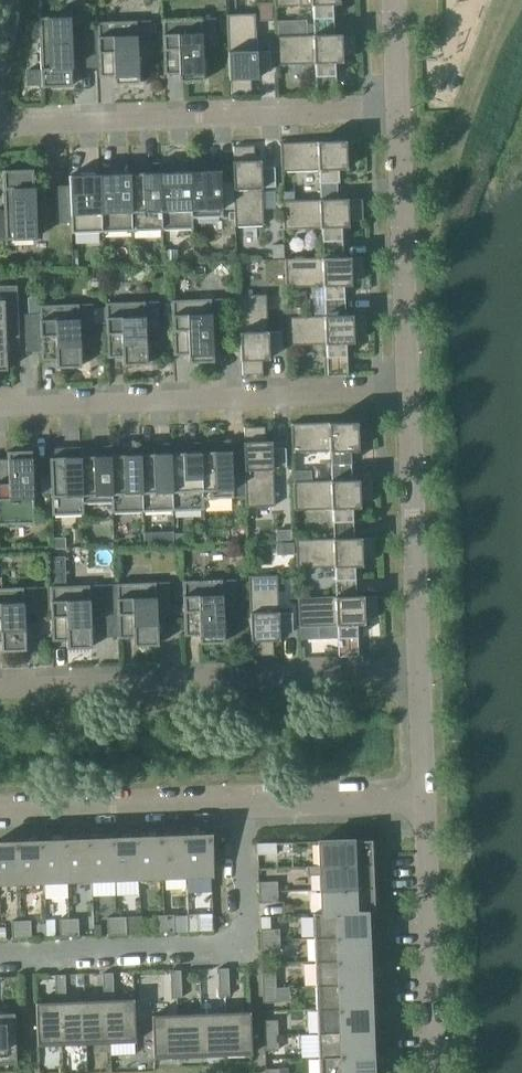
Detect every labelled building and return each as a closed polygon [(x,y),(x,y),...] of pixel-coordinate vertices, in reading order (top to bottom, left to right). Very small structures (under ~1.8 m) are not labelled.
[(274,7),(312,6),(313,19),(332,18),(332,5),(340,5),(339,0),(274,0),(274,7)] [(272,21),(271,3),(258,3),(258,22),(272,21)] [(255,14),(232,15),(226,15),(226,20),(227,29),(229,80),(230,80),(231,94),(251,93),(250,79),(257,79),(257,71),(270,71),(270,51),(256,52),(255,14)] [(69,17),(38,18),(40,70),(27,70),(28,86),(41,85),(41,88),(71,86),(69,17)] [(162,20),(164,75),(178,74),(179,82),(203,81),(202,43),(216,42),(215,18),(162,20)] [(97,31),(98,66),(99,78),(113,77),(114,85),(139,84),(137,45),(151,45),(150,20),(97,23),(97,31)] [(98,66),(97,31),(82,31),(83,66),(98,66)] [(275,36),(276,65),(314,64),(315,77),(335,76),(334,63),(342,63),(342,56),(356,55),(355,35),(341,35),(341,34),(275,36)] [(280,143),(281,172),(319,170),(319,184),(339,183),(338,170),(346,169),(345,140),(280,143)] [(233,147),(234,161),(232,161),(232,180),(234,209),(234,227),(263,226),(261,188),(275,187),(274,168),(261,168),(260,160),(254,161),(254,146),(233,147)] [(190,171),(192,218),(222,217),(222,210),(234,209),(232,180),(221,181),(220,170),(209,170),(208,161),(190,162),(190,171)] [(158,164),(159,172),(161,230),(192,229),(192,218),(190,171),(172,172),(172,164),(158,164)] [(128,165),(128,173),(131,231),(161,230),(159,172),(142,173),(142,165),(128,165)] [(5,240),(35,239),(32,169),(2,170),(4,211),(0,211),(0,239),(5,240)] [(128,173),(98,174),(101,232),(131,231),(128,173)] [(101,232),(98,174),(68,176),(69,187),(70,222),(71,234),(101,232)] [(70,222),(69,187),(54,188),(55,223),(70,222)] [(282,201),(283,230),(321,228),(322,241),(341,241),(341,227),(348,227),(348,220),(362,220),(362,199),(347,200),(347,198),(282,201)] [(283,257),(282,240),(271,240),(271,258),(283,257)] [(350,257),(284,259),(285,288),(323,286),(324,300),(324,316),(344,315),(343,299),(343,286),(351,285),(350,278),(365,278),(364,258),(350,258),(350,257)] [(237,295),(240,361),(241,361),(242,375),(262,374),(261,360),(268,359),(268,352),(281,351),(281,332),(267,332),(266,294),(237,295)] [(173,355),(174,355),(188,355),(188,363),(213,362),(211,323),(225,323),(224,299),(171,301),(173,355)] [(107,358),(108,358),(122,357),(122,365),(147,364),(145,326),(159,325),(158,301),(105,303),(107,358)] [(39,314),(40,349),(41,361),(56,360),(56,368),(81,367),(79,328),(93,328),(92,304),(39,306),(39,314)] [(25,350),(40,349),(39,314),(24,314),(25,350)] [(287,317),(288,346),(326,344),(326,358),(346,357),(345,344),(353,343),(353,336),(367,336),(366,316),(352,316),(352,314),(287,317)] [(291,424),(292,452),(330,451),(330,464),(350,463),(349,450),(357,450),(356,421),(291,424)] [(244,428),(245,442),(243,442),(243,452),(245,497),(245,507),(274,506),(273,468),(286,468),(285,448),(272,448),(272,441),(265,441),(264,427),(244,428)] [(199,444),(199,452),(201,510),(203,510),(203,499),(245,497),(243,452),(231,452),(231,451),(213,451),(213,443),(199,444)] [(169,445),(169,453),(171,511),(201,510),(199,452),(183,452),(183,444),(170,445),(169,445)] [(139,446),(139,454),(141,512),(171,511),(169,453),(153,454),(153,445),(139,446)] [(109,455),(111,502),(111,513),(141,512),(139,454),(123,455),(123,447),(109,447),(109,455)] [(79,448),(79,456),(82,514),(83,514),(83,504),(111,502),(109,455),(93,456),(93,448),(80,448),(79,448)] [(82,514),(79,456),(63,457),(63,449),(49,450),(51,515),(82,514)] [(34,524),(31,450),(6,451),(7,459),(0,460),(0,525),(34,524)] [(293,482),(294,510),(332,509),(332,522),(352,521),(352,508),(359,508),(359,501),(373,500),(373,480),(358,481),(358,479),(293,482)] [(295,540),(296,568),(334,567),(335,580),(354,579),(354,566),(362,566),(361,559),(376,558),(375,538),(361,539),(361,537),(295,540)] [(248,576),(250,635),(251,641),(252,641),(253,655),(273,655),(272,640),(279,640),(279,633),(292,632),(292,612),(278,613),(277,575),(248,576)] [(0,643),(1,651),(25,650),(24,612),(38,611),(37,587),(2,588),(1,577),(0,577),(0,643)] [(182,581),(184,635),(184,636),(199,636),(199,644),(224,643),(222,604),(236,604),(235,579),(182,581)] [(116,584),(118,639),(133,638),(133,646),(158,645),(156,607),(170,606),(169,582),(116,584)] [(50,586),(52,641),(66,641),(67,648),(91,648),(90,609),(104,609),(103,584),(50,586)] [(336,625),(337,635),(337,638),(357,637),(356,624),(364,624),(364,617),(378,616),(377,596),(363,596),(363,595),(298,598),(299,626),(336,625)] [(210,834),(184,835),(186,877),(211,876),(210,834)] [(184,835),(160,836),(162,878),(186,877),(184,835)] [(160,836),(137,837),(138,879),(162,878),(160,836)] [(137,837),(113,838),(114,880),(138,879),(137,837)] [(113,838),(89,839),(91,881),(114,880),(113,838)] [(89,839),(65,840),(67,882),(91,881),(89,839)] [(318,841),(319,865),(372,863),(371,839),(318,841)] [(65,840),(41,841),(43,883),(67,882),(65,840)] [(41,841),(18,842),(19,884),(43,883),(41,841)] [(18,842),(0,842),(0,884),(19,884),(18,842)] [(256,844),(257,855),(276,854),(276,843),(256,844)] [(319,875),(320,890),(373,888),(372,863),(319,865),(306,866),(307,875),(319,875)] [(258,882),(258,892),(278,892),(277,881),(258,882)] [(313,913),(313,916),(366,914),(374,913),(373,888),(320,890),(320,912),(313,913)] [(278,892),(258,892),(259,903),(278,902),(278,892)] [(188,914),(188,932),(198,932),(197,914),(188,914)] [(313,916),(314,940),(367,937),(366,914),(313,916)] [(164,933),(164,915),(154,915),(155,933),(164,933)] [(173,915),(164,915),(164,933),(174,933),(173,915)] [(126,916),(116,917),(117,935),(126,935),(126,916)] [(117,935),(116,917),(107,917),(107,935),(117,935)] [(69,937),(68,918),(59,918),(60,937),(69,937)] [(78,918),(68,918),(69,937),(79,936),(78,918)] [(22,939),(21,920),(12,921),(12,939),(22,939)] [(30,920),(21,920),(22,939),(31,938),(30,920)] [(260,929),(260,940),(279,939),(279,929),(260,929)] [(314,940),(315,963),(368,961),(367,937),(314,940)] [(279,939),(260,940),(261,951),(280,950),(279,939)] [(315,963),(315,987),(369,985),(368,961),(315,963)] [(218,968),(218,982),(228,982),(228,968),(218,968)] [(170,970),(170,984),(181,984),(180,970),(170,970)] [(261,973),(262,988),(276,987),(275,972),(261,973)] [(113,986),(112,973),(102,973),(103,987),(113,986)] [(65,974),(54,975),(55,988),(65,988),(65,974)] [(228,982),(218,982),(219,996),(229,996),(228,982)] [(181,984),(170,984),(171,998),(181,998),(181,984)] [(315,987),(316,1011),(370,1009),(369,985),(315,987)] [(103,987),(103,1000),(108,1000),(110,1040),(135,1039),(133,999),(114,1000),(113,986),(103,987)] [(276,987),(262,988),(263,1003),(276,1002),(276,987)] [(55,988),(56,1002),(61,1002),(62,1042),(86,1041),(84,1001),(66,1002),(65,988),(55,988)] [(108,1000),(103,1000),(84,1001),(86,1041),(110,1040),(108,1000)] [(61,1002),(56,1002),(36,1003),(37,1043),(62,1042),(61,1002)] [(316,1011),(317,1035),(371,1033),(370,1009),(316,1011)] [(250,1012),(224,1013),(226,1053),(251,1052),(250,1012)] [(0,1014),(0,1062),(15,1061),(14,1013),(0,1014)] [(224,1013),(201,1014),(202,1054),(226,1053),(224,1013)] [(178,1055),(177,1014),(152,1015),(153,1056),(178,1055)] [(201,1014),(177,1014),(178,1055),(202,1054),(201,1014)] [(263,1020),(264,1035),(278,1035),(277,1020),(263,1020)] [(317,1035),(318,1058),(372,1056),(371,1033),(317,1035)] [(278,1035),(264,1035),(265,1050),(278,1050),(278,1035)] [(318,1058),(319,1072),(372,1072),(372,1056),(318,1058)]
